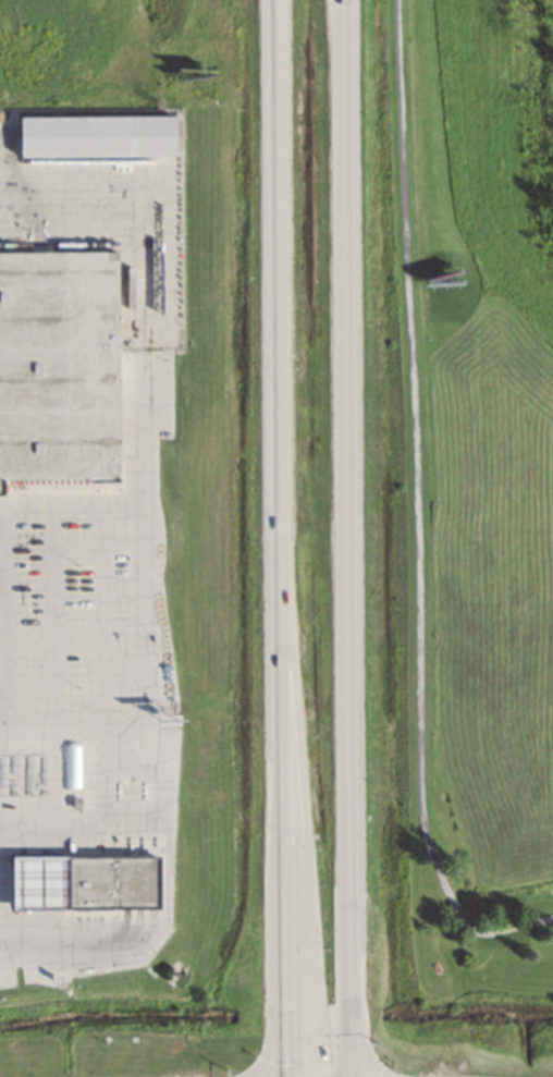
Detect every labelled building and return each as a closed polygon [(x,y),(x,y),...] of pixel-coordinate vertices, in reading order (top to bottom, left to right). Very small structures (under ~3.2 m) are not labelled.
[(18,157),(175,157),(175,117),(18,117),(18,157)] [(122,485),(0,485),(0,250),(118,250),(122,485)] [(81,792),(96,792),(96,747),(81,747),(81,792)] [(155,858),(10,857),(10,908),(154,909),(155,858)]
